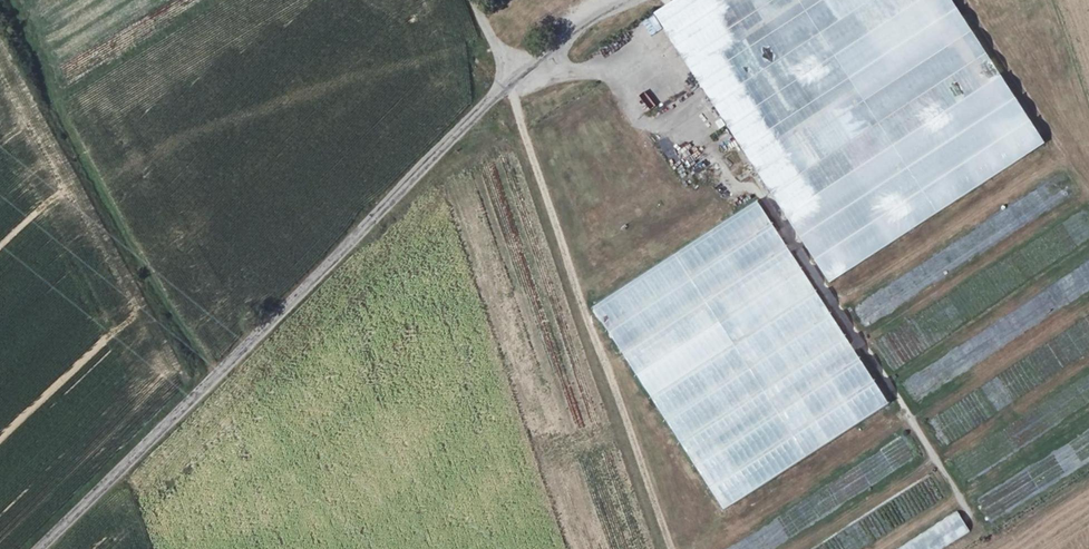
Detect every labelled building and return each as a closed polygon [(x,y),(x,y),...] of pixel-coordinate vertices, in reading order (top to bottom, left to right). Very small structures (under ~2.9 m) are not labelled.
[(656,16),(831,284),(1046,145),(952,0),(680,0),(656,16)] [(653,16),(641,22),(650,37),(661,30),(653,16)] [(819,296),(761,206),(597,312),(655,402),(819,296)] [(819,296),(655,402),(728,514),(892,408),(819,296)] [(916,536),(924,548),(941,548),(969,531),(956,510),(916,536)]
